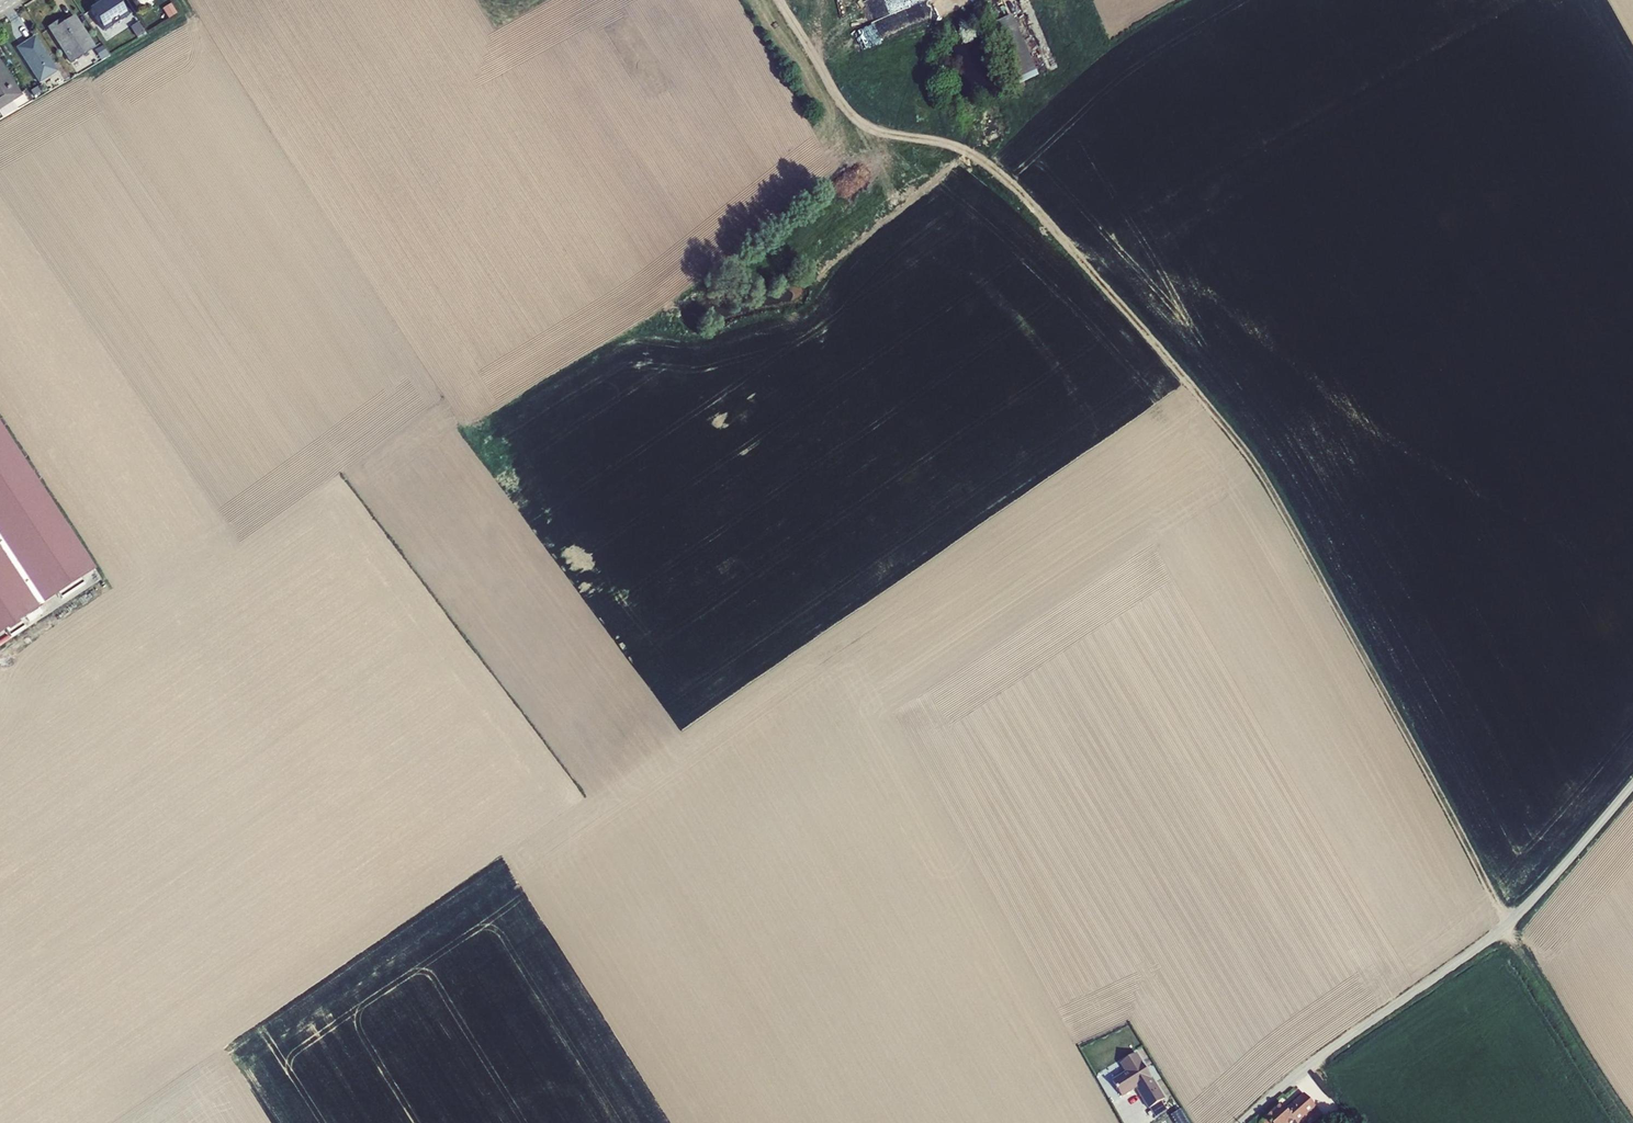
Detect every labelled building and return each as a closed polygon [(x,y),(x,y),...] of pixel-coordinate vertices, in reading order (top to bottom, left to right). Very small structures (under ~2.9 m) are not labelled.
[(104,32),(128,17),(117,0),(101,0),(89,8),(104,32)] [(171,3),(162,8),(168,18),(177,13),(171,3)] [(47,27),(70,63),(95,48),(74,15),(62,22),(60,19),(47,27)] [(1012,15),(994,22),(1020,85),(1040,77),(1012,15)] [(137,21),(130,26),(136,37),(144,32),(137,21)] [(16,48),(39,83),(57,71),(34,36),(16,48)] [(102,46),(94,51),(100,60),(108,55),(102,46)] [(12,102),(22,96),(0,62),(0,110),(12,102)] [(37,87),(30,92),(35,98),(42,94),(37,87)] [(0,110),(0,115),(2,118),(17,109),(12,102),(0,110)] [(41,606),(92,573),(0,432),(0,544),(41,606)] [(41,606),(0,544),(0,633),(41,606)] [(1128,1036),(1123,1039),(1126,1044),(1131,1041),(1128,1036)] [(1153,1085),(1129,1045),(1113,1055),(1118,1063),(1106,1070),(1113,1082),(1116,1080),(1123,1091),(1130,1087),(1135,1096),(1153,1085)] [(1116,1086),(1105,1093),(1117,1112),(1128,1105),(1116,1086)] [(1286,1110),(1295,1121),(1293,1122),(1304,1122),(1305,1122),(1307,1122),(1313,1122),(1323,1114),(1304,1093),(1286,1110)] [(1281,1104),(1265,1118),(1269,1122),(1293,1122),(1295,1121),(1286,1110),(1281,1104)]
